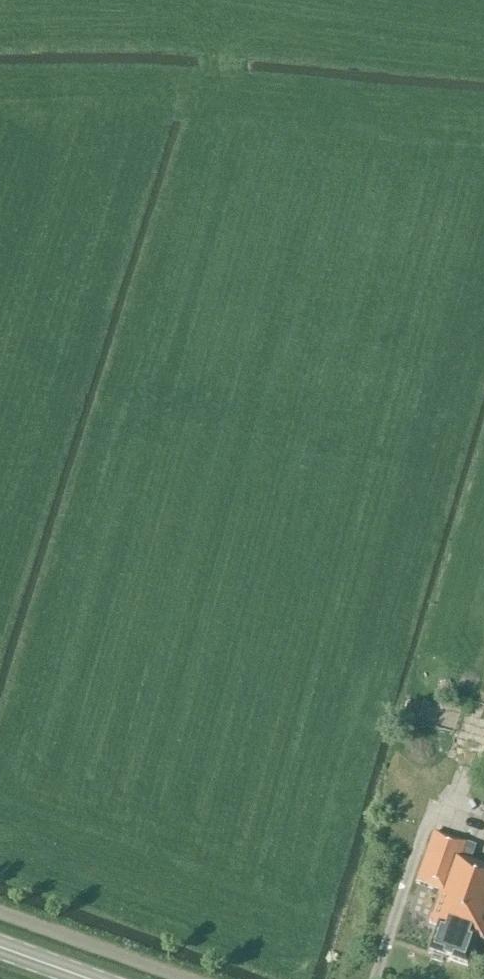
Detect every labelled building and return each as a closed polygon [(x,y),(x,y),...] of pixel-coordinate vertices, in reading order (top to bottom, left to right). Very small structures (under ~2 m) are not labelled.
[(417,885),(440,893),(438,897),(442,899),(435,920),(431,918),(429,925),(439,929),(430,955),(468,968),(477,942),(477,941),(483,944),(483,868),(471,863),(475,850),(434,835),(417,885)]
